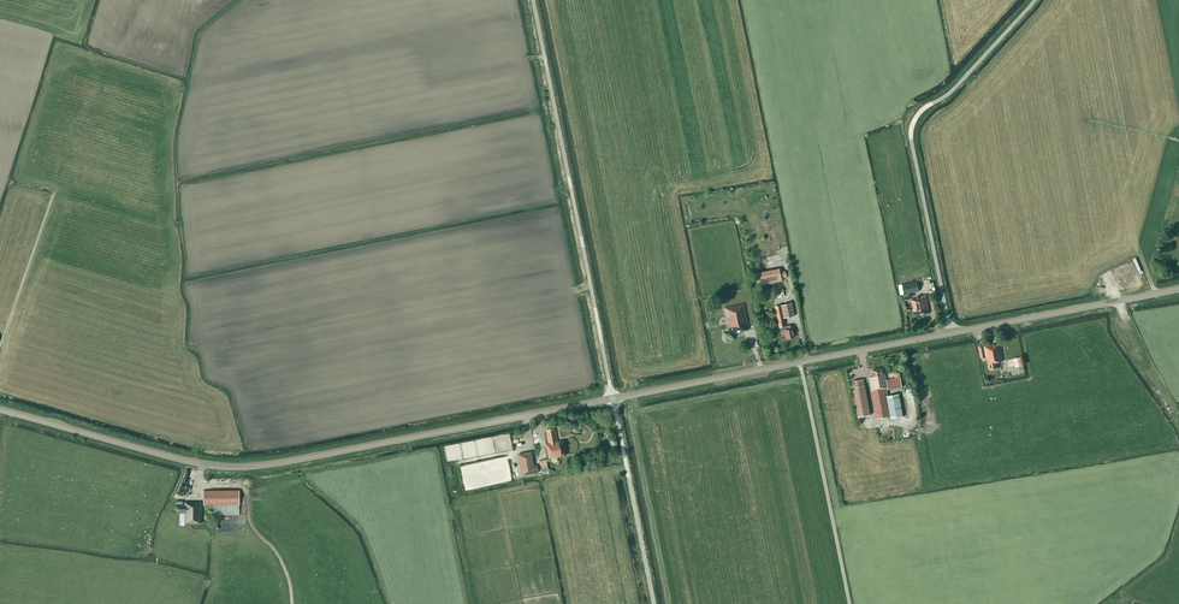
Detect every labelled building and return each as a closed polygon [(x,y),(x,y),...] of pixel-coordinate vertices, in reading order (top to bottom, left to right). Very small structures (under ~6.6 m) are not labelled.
[(1116,272),(1115,273),(1117,277),(1115,278),(1119,284),(1123,282),(1124,283),(1131,279),(1128,273),(1129,273),(1125,264),(1114,269),(1116,272)] [(758,285),(781,281),(779,269),(755,273),(758,285)] [(1110,275),(1105,277),(1110,288),(1115,286),(1110,275)] [(917,281),(902,284),(904,294),(919,291),(917,281)] [(917,299),(911,300),(915,316),(930,313),(926,295),(916,297),(917,299)] [(779,328),(780,332),(785,331),(786,339),(794,338),(791,325),(785,326),(783,318),(794,316),(792,303),(774,307),(779,328)] [(724,308),(729,334),(744,332),(744,331),(749,330),(743,304),(724,308)] [(997,363),(1003,361),(999,344),(994,345),(994,344),(985,346),(985,347),(984,347),(984,345),(978,346),(981,359),(986,358),(986,357),(987,357),(988,364),(989,364),(990,370),(998,368),(997,363)] [(1021,357),(1013,359),(1015,367),(1023,365),(1021,357)] [(888,389),(888,390),(903,387),(901,377),(886,380),(885,370),(882,370),(882,368),(872,370),(873,377),(869,378),(872,392),(877,420),(889,418),(884,390),(888,389)] [(870,414),(864,379),(851,381),(857,417),(870,414)] [(887,397),(891,420),(903,417),(899,395),(887,397)] [(557,442),(555,429),(546,430),(549,444),(546,444),(549,458),(566,455),(563,441),(557,442)] [(526,475),(527,477),(535,475),(535,473),(538,472),(537,466),(533,466),(531,452),(518,455),(522,475),(526,475)] [(546,460),(539,461),(540,468),(547,467),(546,460)] [(210,505),(215,505),(215,515),(239,515),(239,505),(239,490),(204,491),(204,505),(206,505),(206,508),(210,508),(210,505)] [(185,525),(185,523),(186,523),(186,524),(201,523),(201,516),(202,516),(201,503),(196,503),(196,502),(184,502),(185,505),(176,506),(177,514),(179,513),(179,525),(185,525)]
